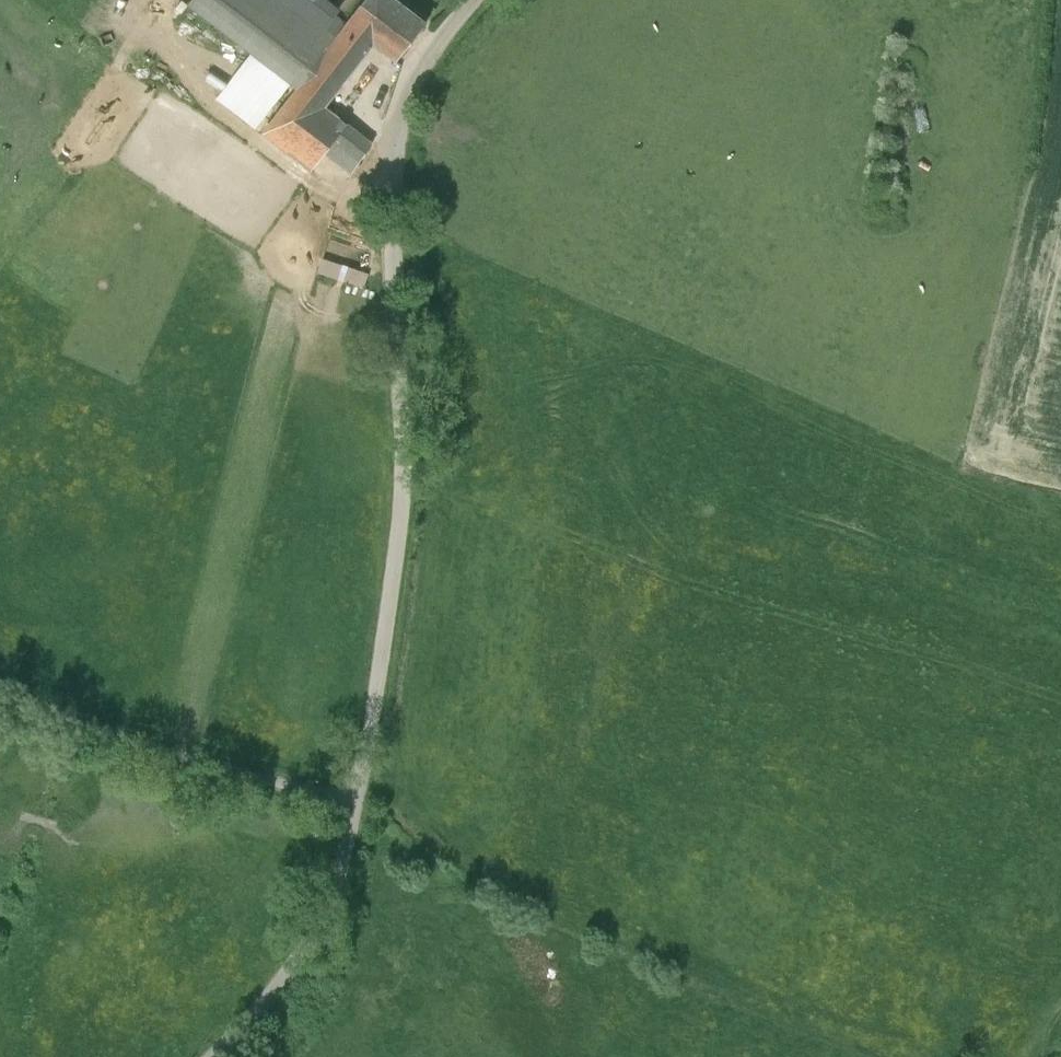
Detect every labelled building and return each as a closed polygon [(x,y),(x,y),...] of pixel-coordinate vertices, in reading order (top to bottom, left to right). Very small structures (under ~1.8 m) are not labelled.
[(274,0),(191,0),(185,8),(294,94),(333,48),(274,0)] [(386,0),(374,0),(346,32),(368,50),(389,68),(421,29),(386,0)] [(263,133),(310,172),(328,150),(353,171),(366,156),(315,114),(368,50),(346,32),(333,48),(294,94),(263,133)] [(316,270),(363,289),(378,252),(331,233),(316,270)]
